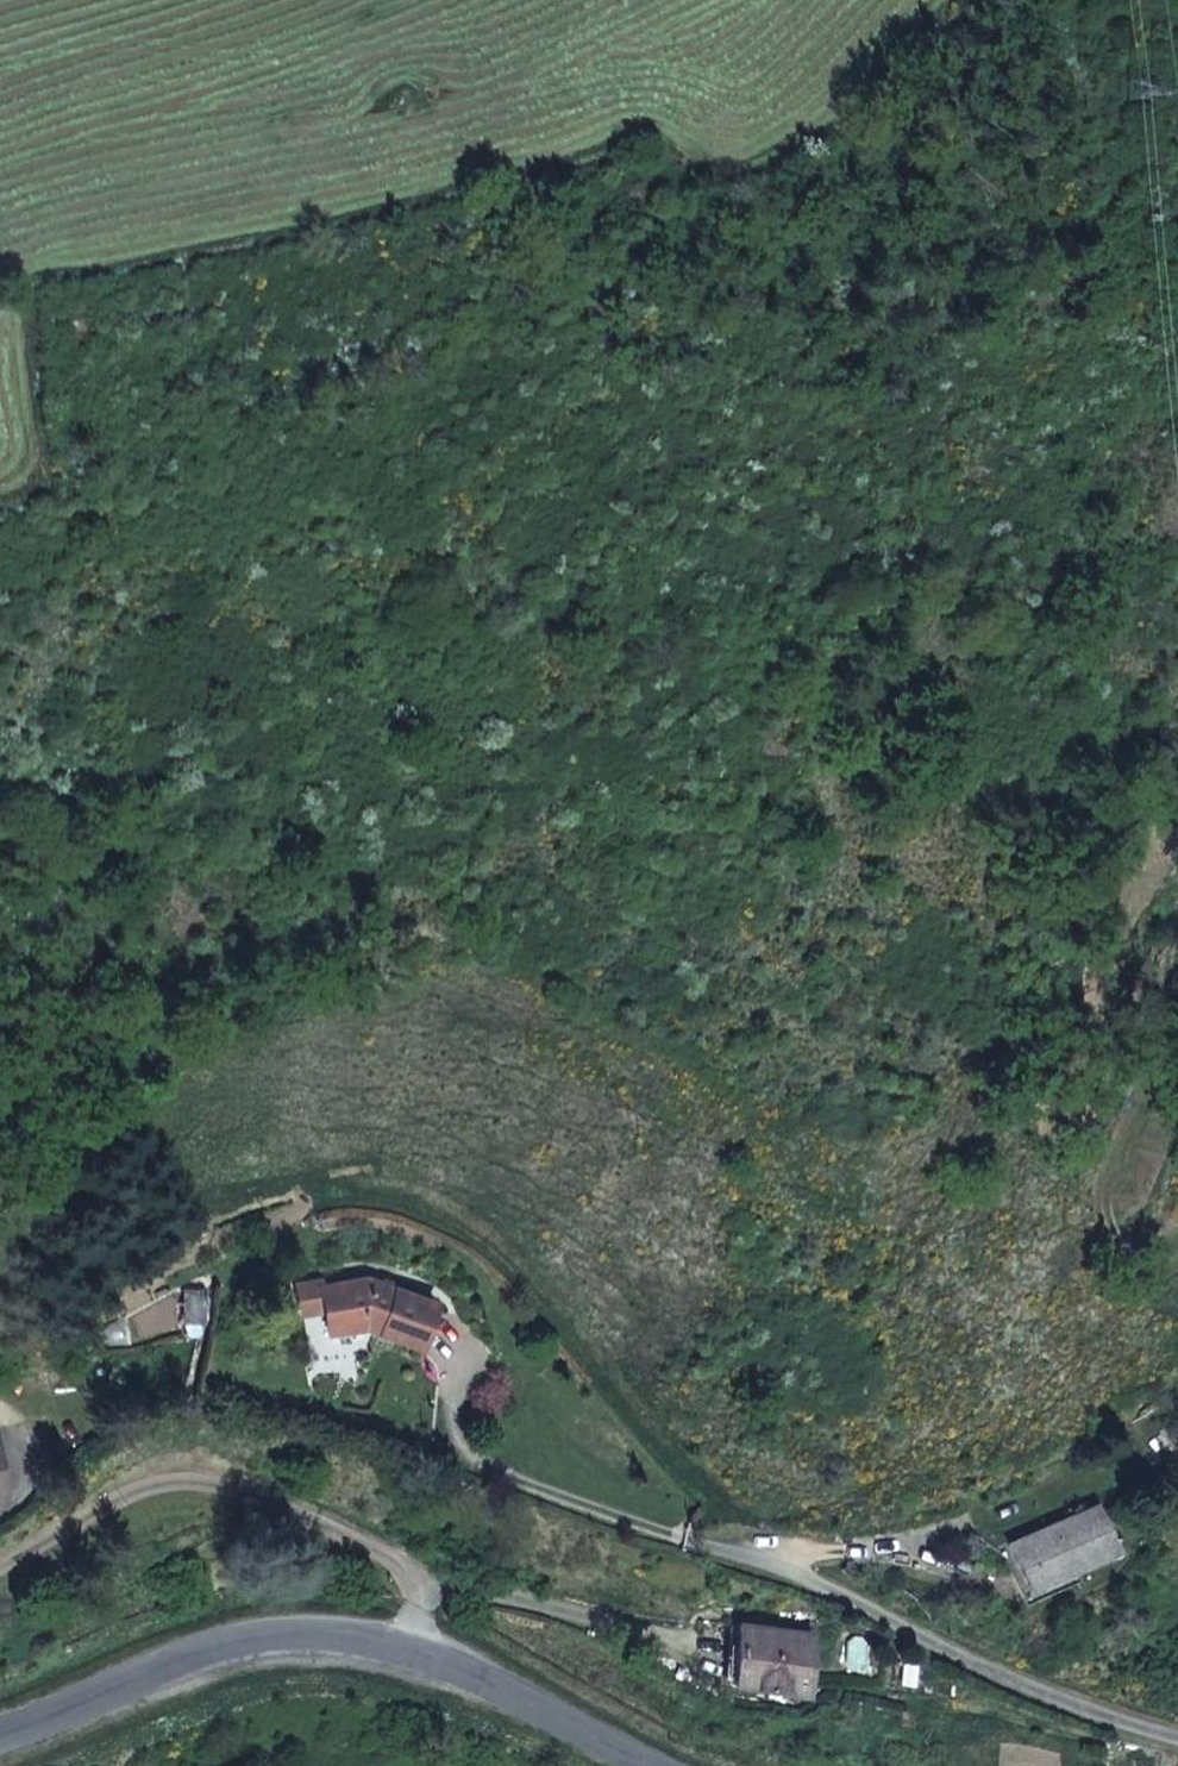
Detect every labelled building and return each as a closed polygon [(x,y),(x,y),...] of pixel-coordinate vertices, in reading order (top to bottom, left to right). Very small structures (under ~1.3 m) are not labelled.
[(419,1346),(435,1303),(369,1279),(323,1287),(322,1279),(298,1284),(303,1314),(325,1310),(329,1335),(364,1329),(365,1326),(419,1346)] [(201,1321),(202,1293),(187,1292),(186,1319),(201,1321)] [(1072,1570),(1118,1550),(1097,1504),(1000,1547),(1025,1603),(1077,1579),(1072,1570)] [(804,1694),(811,1633),(740,1624),(731,1685),(804,1694)]
